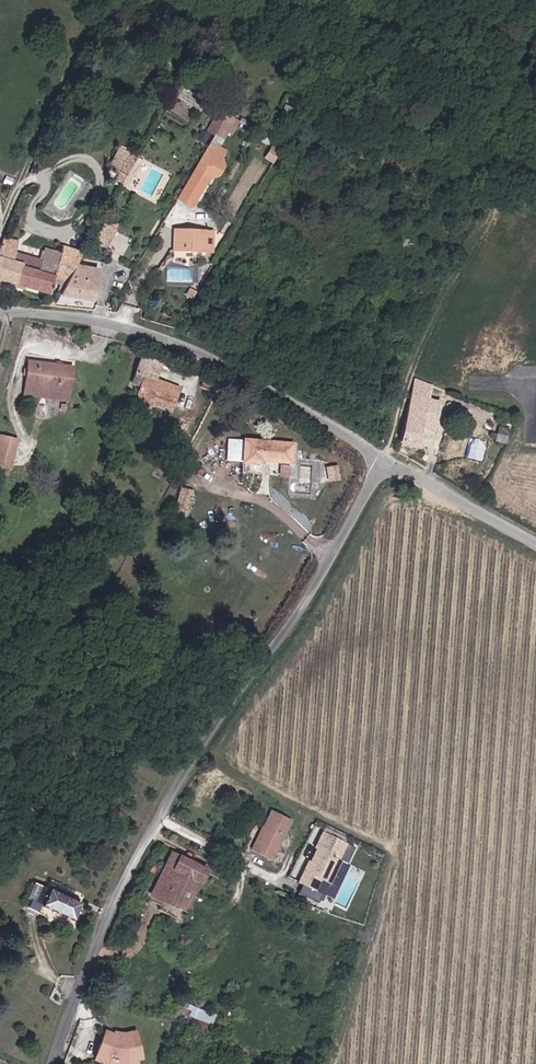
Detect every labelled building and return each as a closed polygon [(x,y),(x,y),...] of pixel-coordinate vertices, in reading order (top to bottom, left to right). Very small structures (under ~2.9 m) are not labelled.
[(232,133),(239,121),(225,112),(212,133),(223,138),(228,131),(232,133)] [(204,130),(199,141),(208,145),(213,135),(204,130)] [(227,141),(232,133),(228,131),(223,138),(227,141)] [(229,171),(227,162),(231,153),(216,144),(203,167),(184,200),(198,209),(218,177),(228,174),(229,171)] [(282,151),(274,146),(272,150),(279,155),(282,151)] [(130,184),(143,160),(120,148),(113,160),(126,167),(120,178),(130,184)] [(274,163),(279,155),(272,150),(267,158),(274,163)] [(122,235),(106,224),(96,241),(112,251),(122,235)] [(216,242),(216,230),(177,230),(178,251),(210,251),(210,242),(216,242)] [(0,251),(0,278),(47,294),(50,285),(55,273),(40,268),(43,261),(17,252),(19,244),(4,239),(0,251)] [(55,273),(50,285),(65,291),(77,266),(84,252),(66,247),(63,256),(46,250),(43,261),(40,268),(55,273)] [(94,303),(100,269),(77,266),(65,291),(62,297),(94,303)] [(190,279),(190,268),(167,268),(167,278),(190,279)] [(157,399),(156,402),(175,408),(182,385),(157,377),(162,362),(143,357),(135,383),(143,385),(141,394),(157,399)] [(30,360),(26,382),(69,389),(72,366),(30,360)] [(69,389),(26,382),(25,391),(68,398),(69,389)] [(155,405),(156,402),(157,399),(141,394),(139,399),(155,405)] [(440,402),(413,397),(403,442),(431,448),(441,403),(440,402)] [(12,466),(19,439),(2,435),(0,441),(0,463),(8,465),(12,466)] [(232,438),(230,461),(248,463),(248,459),(293,463),(297,442),(232,438)] [(335,462),(327,464),(330,476),(337,475),(335,462)] [(8,465),(0,463),(0,471),(6,473),(8,465)] [(290,476),(291,464),(280,463),(279,475),(290,476)] [(191,491),(180,487),(175,501),(186,505),(191,491)] [(274,857),(294,819),(275,809),(255,847),(274,857)] [(321,878),(330,883),(342,860),(340,858),(348,843),(324,830),(316,846),(318,848),(311,861),(309,859),(298,880),(315,889),(321,878)] [(189,875),(199,880),(205,868),(170,851),(151,893),(175,904),(189,875)] [(81,901),(38,881),(27,905),(39,912),(43,903),(74,917),(81,901)] [(213,1022),(216,1013),(192,1006),(189,1015),(213,1022)] [(109,1032),(96,1056),(109,1063),(111,1060),(124,1063),(137,1063),(136,1056),(143,1055),(139,1033),(130,1034),(123,1033),(117,1032),(115,1036),(109,1032)]
